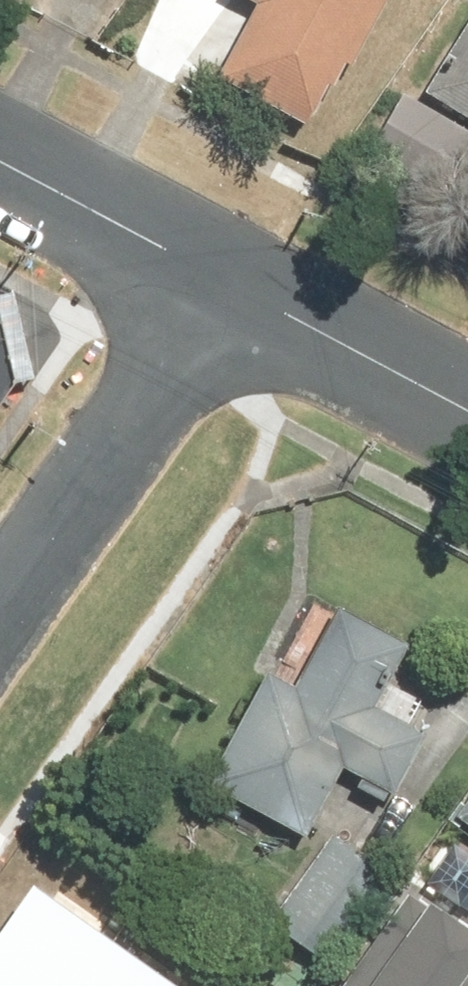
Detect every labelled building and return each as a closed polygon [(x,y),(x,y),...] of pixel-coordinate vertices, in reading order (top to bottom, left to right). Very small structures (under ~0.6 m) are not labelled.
[(395,0),(265,0),(268,1),(229,79),(316,122),(336,82),(341,85),(354,60),(363,64),(395,0)] [(430,87),(467,111),(467,26),(430,87)] [(0,285),(0,419),(29,377),(3,287),(0,285)] [(314,589),(214,780),(313,831),(348,763),(408,794),(441,731),(382,699),(413,641),(314,589)] [(404,878),(335,830),(274,920),(343,967),(404,878)] [(334,985),(450,985),(467,962),(467,917),(417,878),(334,985)] [(0,927),(0,985),(80,985),(112,940),(30,883),(0,927)] [(80,985),(178,985),(112,940),(80,985)]
